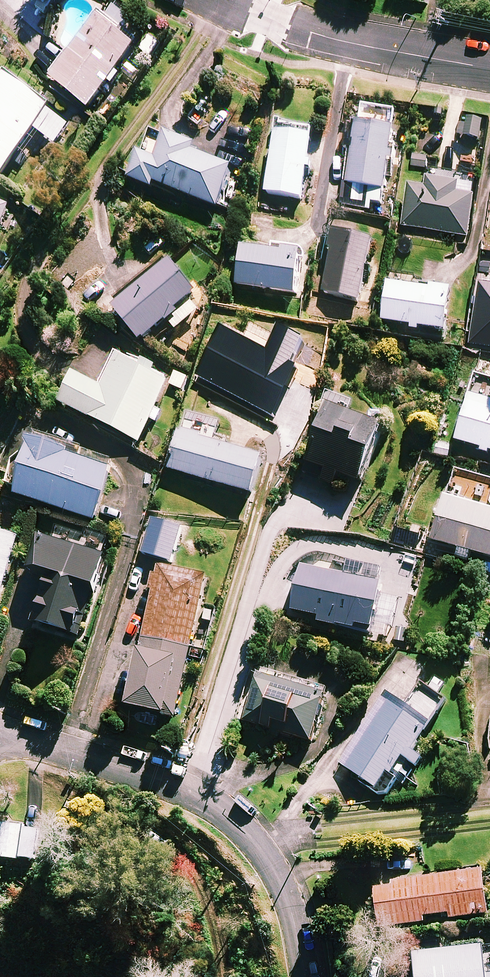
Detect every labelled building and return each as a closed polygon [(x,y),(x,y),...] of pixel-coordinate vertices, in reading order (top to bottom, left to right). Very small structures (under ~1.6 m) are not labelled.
[(133,18),(110,1),(51,80),(88,108),(138,41),(124,30),(133,18)] [(8,77),(0,88),(0,175),(18,150),(23,154),(39,132),(54,143),(68,125),(47,109),(49,106),(8,77)] [(483,123),(466,119),(462,136),(479,140),(483,123)] [(313,128),(277,122),(265,192),(302,198),(313,128)] [(391,126),(354,122),(345,205),(366,207),(367,196),(383,198),(391,126)] [(197,147),(166,135),(165,138),(149,131),(130,179),(152,188),(154,183),(217,208),(232,169),(194,154),(197,147)] [(456,184),(427,179),(425,188),(409,186),(402,226),(467,236),(474,197),(455,194),(456,184)] [(9,201),(0,198),(0,226),(9,201)] [(372,241),(335,232),(321,292),(359,300),(372,241)] [(300,254),(242,245),(236,285),(294,294),(300,254)] [(197,295),(171,262),(114,308),(140,341),(197,295)] [(464,292),(387,284),(383,321),(445,328),(447,314),(462,316),(464,292)] [(163,411),(156,408),(170,378),(118,353),(101,388),(75,375),(61,404),(139,442),(149,421),(156,424),(163,411)] [(476,377),(456,440),(489,451),(489,381),(476,377)] [(335,487),(336,483),(338,476),(361,483),(381,425),(347,414),(351,403),(327,395),(302,471),(320,477),(318,481),(335,487)] [(262,457),(180,433),(169,470),(251,494),(262,457)] [(28,452),(13,461),(5,485),(16,489),(14,495),(94,521),(112,466),(32,440),(28,452)] [(441,497),(429,540),(489,558),(489,511),(441,497)] [(18,537),(0,532),(0,596),(18,537)] [(106,558),(42,538),(32,570),(48,575),(34,621),(78,635),(92,591),(95,592),(106,558)] [(382,583),(301,564),(291,610),(319,616),(318,621),(371,633),(382,583)] [(205,578),(158,568),(138,660),(136,660),(126,706),(176,716),(205,578)] [(427,673),(400,655),(382,682),(387,686),(379,699),(383,701),(339,764),(385,796),(397,778),(403,782),(421,757),(412,750),(444,703),(418,685),(427,673)] [(316,691),(258,674),(244,721),(271,729),(273,722),(281,724),(279,733),(311,743),(324,700),(314,698),(316,691)] [(9,813),(0,812),(0,857),(35,861),(38,827),(8,824),(9,813)] [(487,914),(482,871),(391,881),(392,886),(374,888),(379,928),(429,922),(428,916),(449,913),(450,919),(487,914)] [(417,976),(489,976),(489,946),(415,954),(417,976)]
